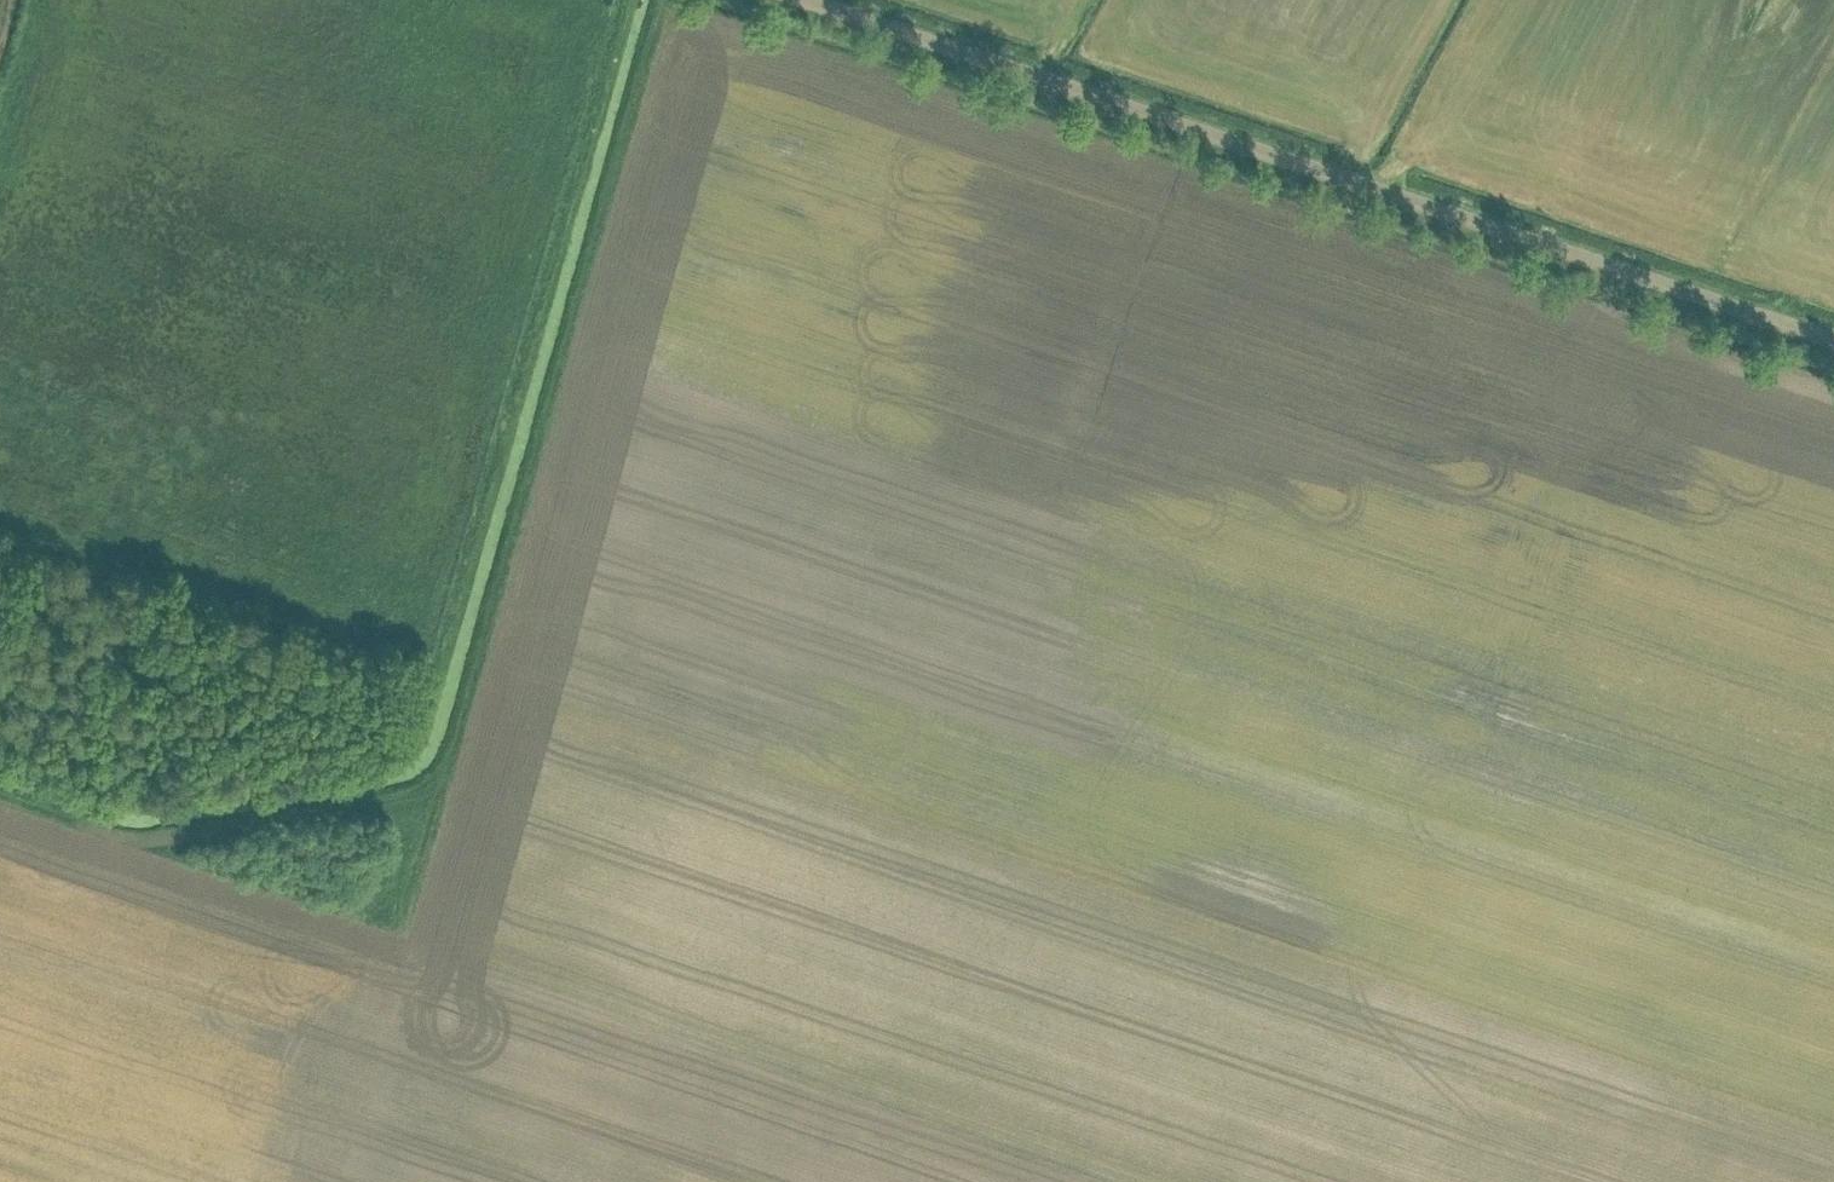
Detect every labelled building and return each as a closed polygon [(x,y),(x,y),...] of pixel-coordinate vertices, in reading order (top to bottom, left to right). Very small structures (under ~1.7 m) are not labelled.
[(1427,971),(1422,982),(1444,991),(1449,980),(1427,971)]
